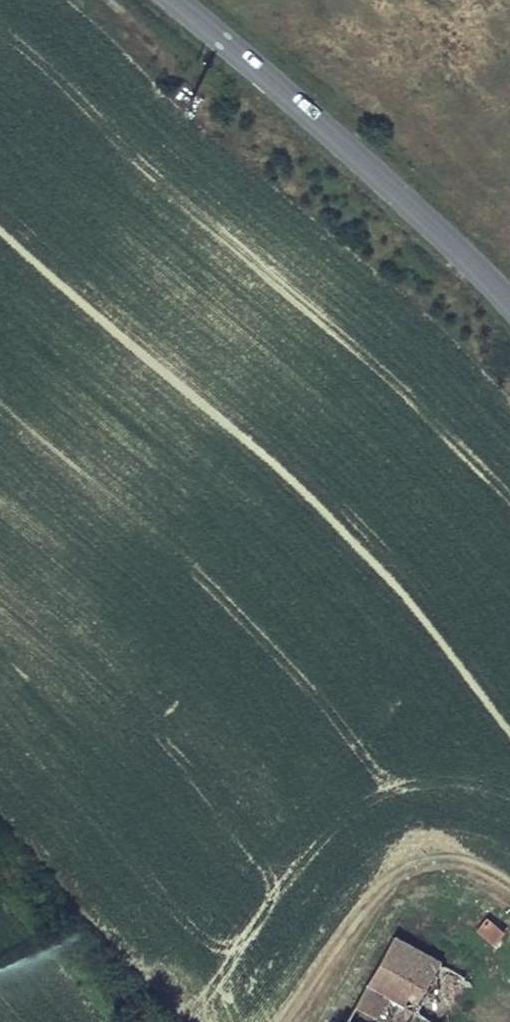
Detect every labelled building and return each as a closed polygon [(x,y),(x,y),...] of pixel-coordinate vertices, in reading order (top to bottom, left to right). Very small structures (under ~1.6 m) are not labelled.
[(505,933),(488,918),(475,933),(493,946),(505,933)] [(469,980),(393,937),(345,1021),(452,1021),(469,980)]
